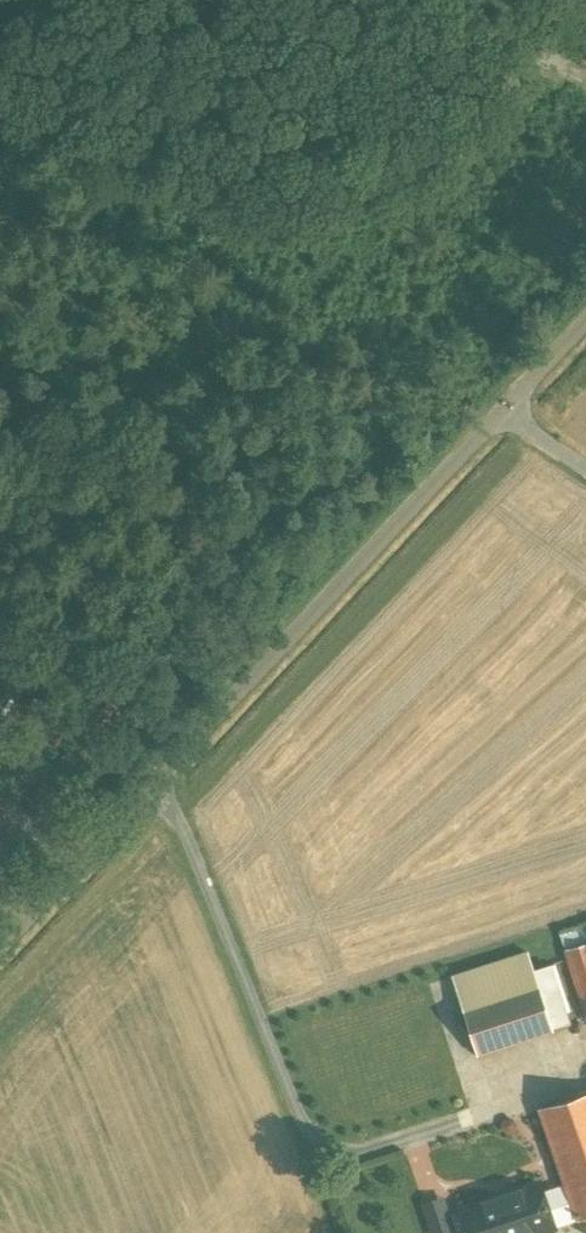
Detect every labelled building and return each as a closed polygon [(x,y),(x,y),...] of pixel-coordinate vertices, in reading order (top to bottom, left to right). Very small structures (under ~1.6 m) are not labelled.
[(566,950),(585,944),(585,922),(560,931),(566,950)] [(566,950),(585,1012),(585,944),(566,950)] [(528,953),(452,977),(462,1006),(537,982),(533,970),(528,953)] [(533,970),(537,982),(553,1031),(571,1024),(553,964),(533,970)] [(537,982),(462,1006),(477,1055),(553,1031),(537,982)] [(539,1109),(565,1186),(576,1218),(577,1220),(585,1217),(585,1094),(539,1109)] [(458,1211),(466,1232),(534,1232),(554,1226),(543,1194),(539,1184),(458,1211)] [(565,1186),(543,1194),(554,1226),(576,1218),(565,1186)] [(424,1205),(434,1232),(447,1232),(453,1231),(442,1199),(424,1205)]
